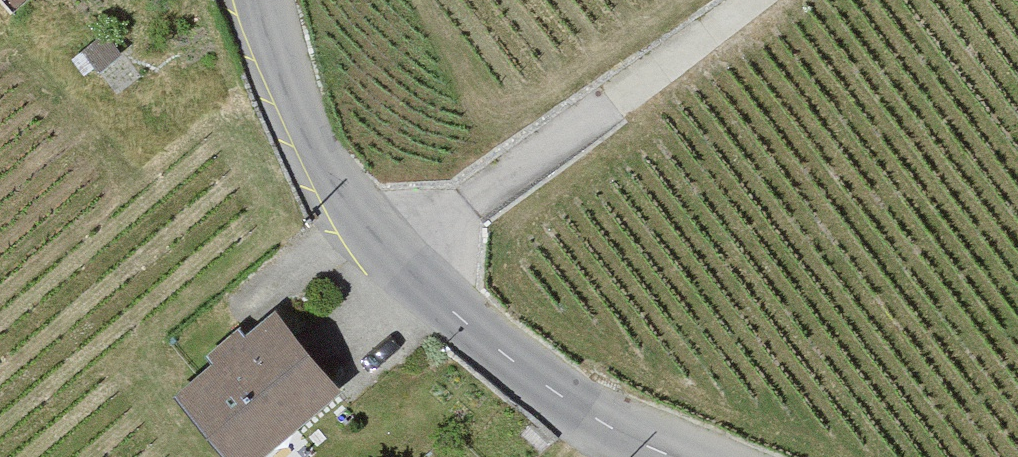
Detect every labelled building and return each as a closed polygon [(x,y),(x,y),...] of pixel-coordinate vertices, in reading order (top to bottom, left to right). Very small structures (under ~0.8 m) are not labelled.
[(24,10),(37,0),(15,0),(24,10)] [(245,456),(272,456),(355,388),(290,311),(192,392),(245,456)]
